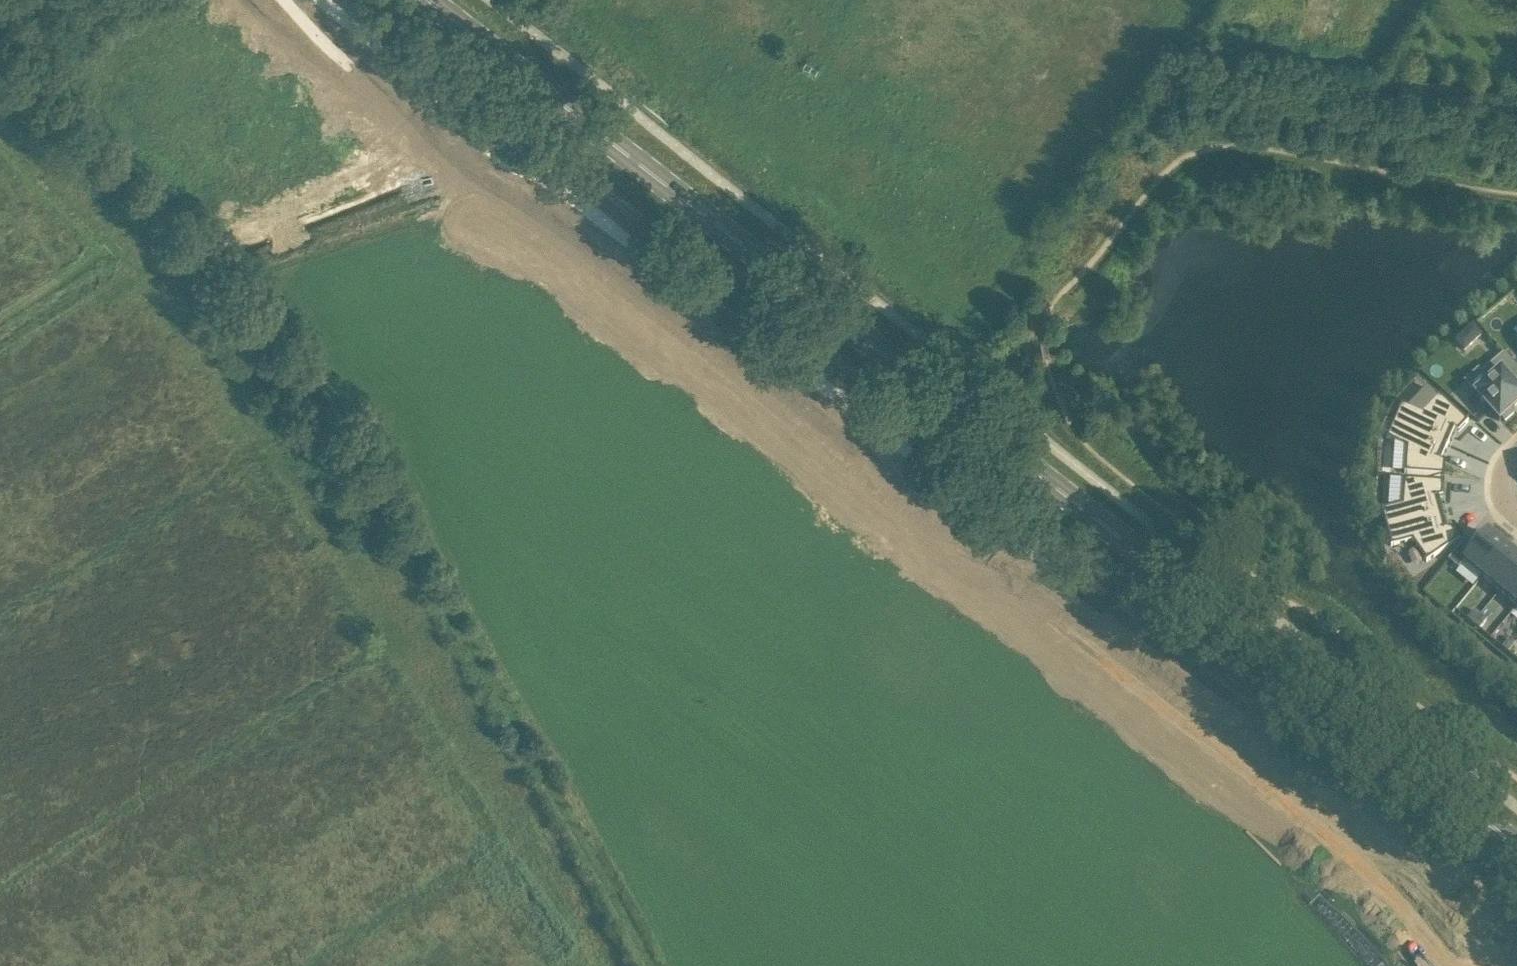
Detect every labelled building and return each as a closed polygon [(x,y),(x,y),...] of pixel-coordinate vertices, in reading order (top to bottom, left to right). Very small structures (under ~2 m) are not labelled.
[(1473,325),(1455,342),(1465,352),(1483,335),(1473,325)] [(1499,421),(1502,418),(1505,422),(1514,414),(1511,411),(1516,405),(1516,390),(1512,384),(1516,379),(1516,370),(1502,353),(1480,373),(1489,382),(1475,395),(1499,421)] [(1393,425),(1447,447),(1454,431),(1459,432),(1468,422),(1439,395),(1422,413),(1402,404),(1394,422),(1393,424),(1393,425)] [(1384,437),(1387,439),(1393,425),(1393,424),(1390,422),(1386,420),(1379,435),(1384,437)] [(1447,447),(1393,425),(1387,439),(1386,439),(1407,448),(1405,473),(1445,476),(1446,462),(1441,460),(1447,447)] [(1443,497),(1444,482),(1404,479),(1402,505),(1381,510),(1386,529),(1443,513),(1439,498),(1443,497)] [(1443,513),(1386,529),(1391,547),(1412,541),(1427,562),(1460,540),(1452,528),(1447,529),(1443,513)] [(1465,562),(1483,577),(1506,549),(1487,534),(1474,550),(1464,542),(1448,561),(1458,570),(1465,562)] [(1506,549),(1483,577),(1500,591),(1516,571),(1516,558),(1506,549)] [(1500,591),(1516,605),(1516,571),(1500,591)] [(1481,615),(1475,610),(1467,619),(1473,625),(1481,615)] [(1487,620),(1481,615),(1473,625),(1479,630),(1487,620)] [(1516,644),(1510,639),(1502,648),(1508,653),(1516,644)]
